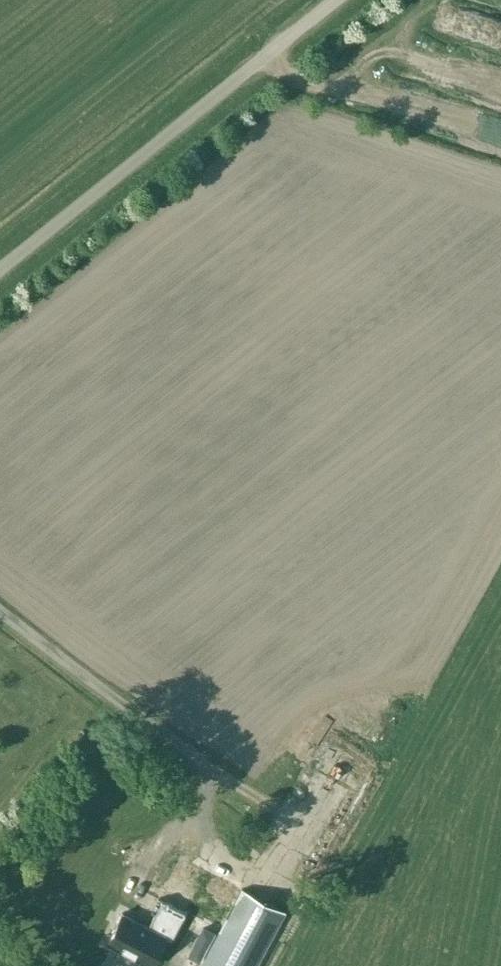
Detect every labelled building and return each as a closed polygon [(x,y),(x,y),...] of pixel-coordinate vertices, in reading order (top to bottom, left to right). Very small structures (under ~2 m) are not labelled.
[(284,912),(241,889),(179,856),(157,897),(161,899),(185,912),(219,930),(200,965),(255,965),(284,912)] [(171,939),(185,912),(161,899),(148,925),(122,912),(106,942),(118,948),(114,957),(129,965),(134,957),(151,965),(166,937),(171,939)] [(188,955),(198,960),(213,932),(203,927),(188,955)]
